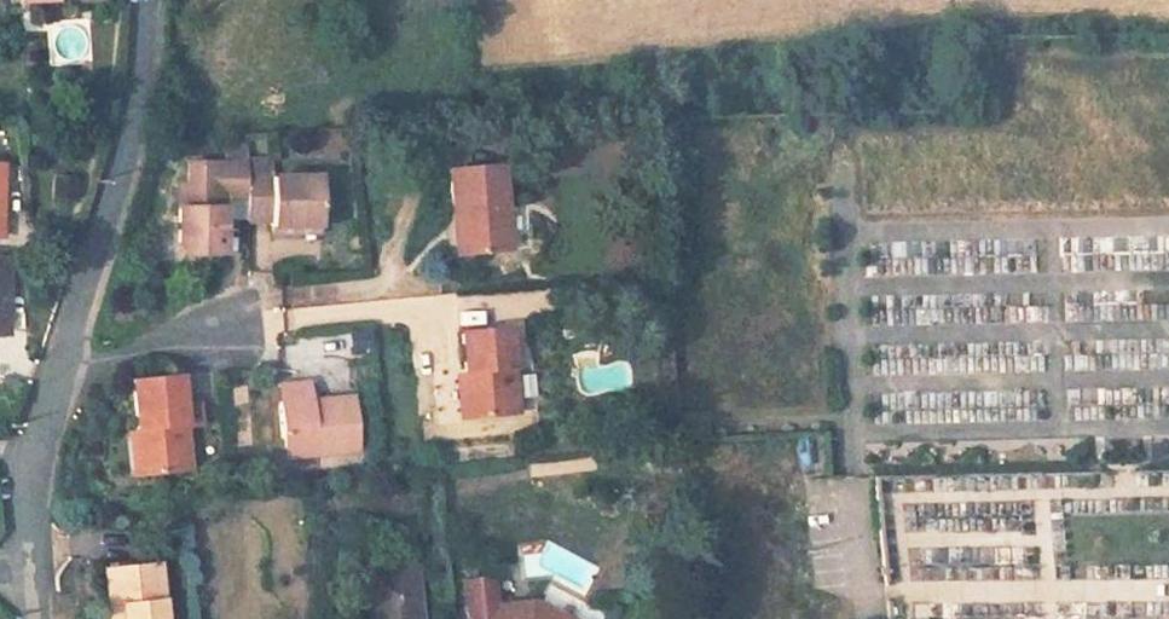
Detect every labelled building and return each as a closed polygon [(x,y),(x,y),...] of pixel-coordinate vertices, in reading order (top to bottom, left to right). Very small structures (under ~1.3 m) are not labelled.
[(238,148),(187,146),(186,167),(176,167),(174,235),(211,237),(212,209),(213,177),(237,177),(237,162),(238,148)] [(495,159),(441,163),(445,209),(450,209),(453,253),(504,248),(495,159)] [(314,219),(317,164),(237,162),(237,177),(235,211),(264,212),(264,214),(314,219)] [(213,177),(212,209),(235,211),(237,177),(213,177)] [(314,228),(314,219),(264,214),(264,225),(314,228)] [(462,418),(513,411),(503,324),(451,331),(457,375),(462,418)] [(307,452),(358,445),(354,390),(309,394),(308,375),(269,378),(276,444),(306,440),(307,452)] [(462,418),(457,375),(447,376),(453,420),(462,418)] [(188,471),(180,378),(130,383),(139,476),(188,471)] [(1,397),(0,399),(0,419),(5,421),(13,402),(1,397)] [(151,566),(98,572),(100,605),(112,604),(114,618),(157,618),(151,566)] [(354,576),(359,618),(408,618),(402,570),(354,576)] [(457,581),(460,609),(461,618),(557,618),(545,612),(525,601),(488,605),(485,578),(457,581)] [(557,618),(596,618),(598,615),(565,596),(552,599),(545,612),(557,618)]
